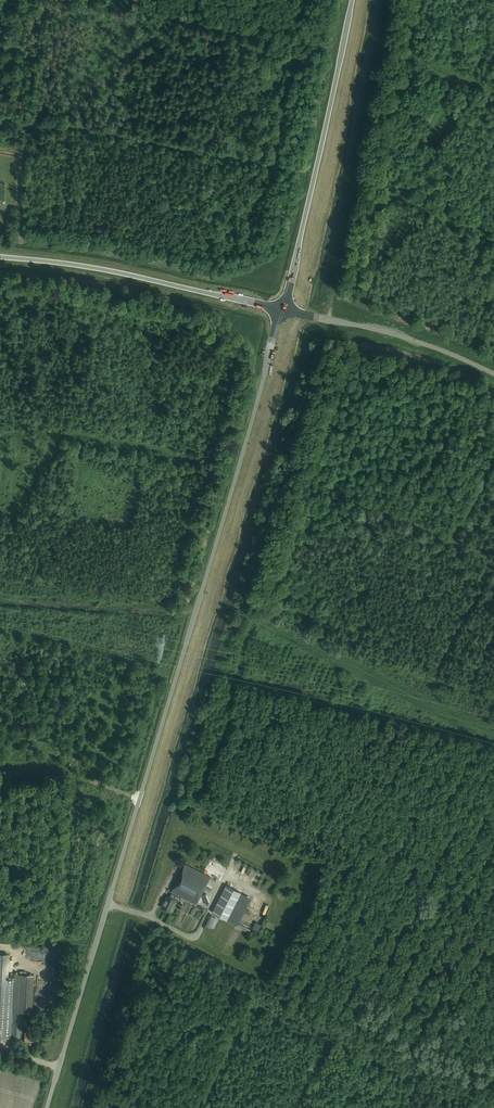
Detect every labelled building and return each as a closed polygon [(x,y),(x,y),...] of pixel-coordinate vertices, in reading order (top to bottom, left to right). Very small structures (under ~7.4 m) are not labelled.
[(172,892),(182,897),(196,904),(210,877),(186,864),(172,892)] [(244,882),(253,885),(257,872),(248,869),(244,882)] [(207,884),(203,892),(206,894),(207,892),(211,894),(214,887),(207,884)] [(226,885),(212,912),(227,920),(241,893),(226,885)] [(172,892),(170,897),(167,895),(161,907),(170,912),(176,900),(179,902),(182,897),(172,892)] [(207,927),(212,929),(216,919),(211,917),(207,927)] [(253,942),(258,947),(262,944),(258,938),(253,942)] [(15,974),(14,984),(13,1011),(23,1012),(32,1012),(34,975),(15,974)] [(0,983),(0,1037),(11,1038),(11,1036),(13,1011),(14,984),(0,983)] [(178,984),(172,988),(176,993),(181,989),(178,984)] [(23,1012),(13,1011),(11,1036),(21,1036),(22,1033),(22,1024),(26,1025),(27,1019),(23,1019),(23,1012)] [(22,1033),(21,1036),(25,1037),(24,1041),(38,1042),(38,1032),(25,1031),(25,1033),(22,1033)]
